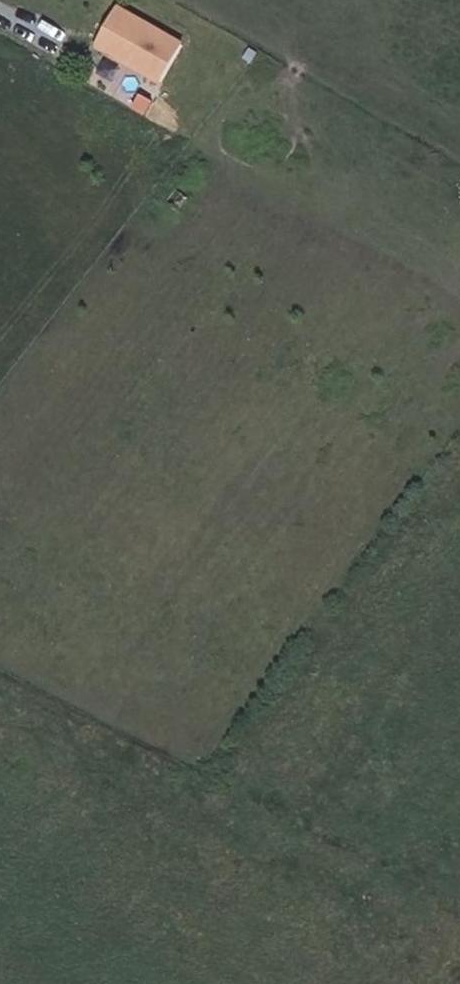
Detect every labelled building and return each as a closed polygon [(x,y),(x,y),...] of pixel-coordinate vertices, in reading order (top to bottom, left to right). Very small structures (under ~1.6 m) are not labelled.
[(161,84),(183,45),(116,7),(106,25),(117,31),(105,52),(161,84)] [(105,52),(117,31),(106,25),(94,46),(105,52)] [(179,213),(196,191),(181,179),(164,201),(179,213)]
